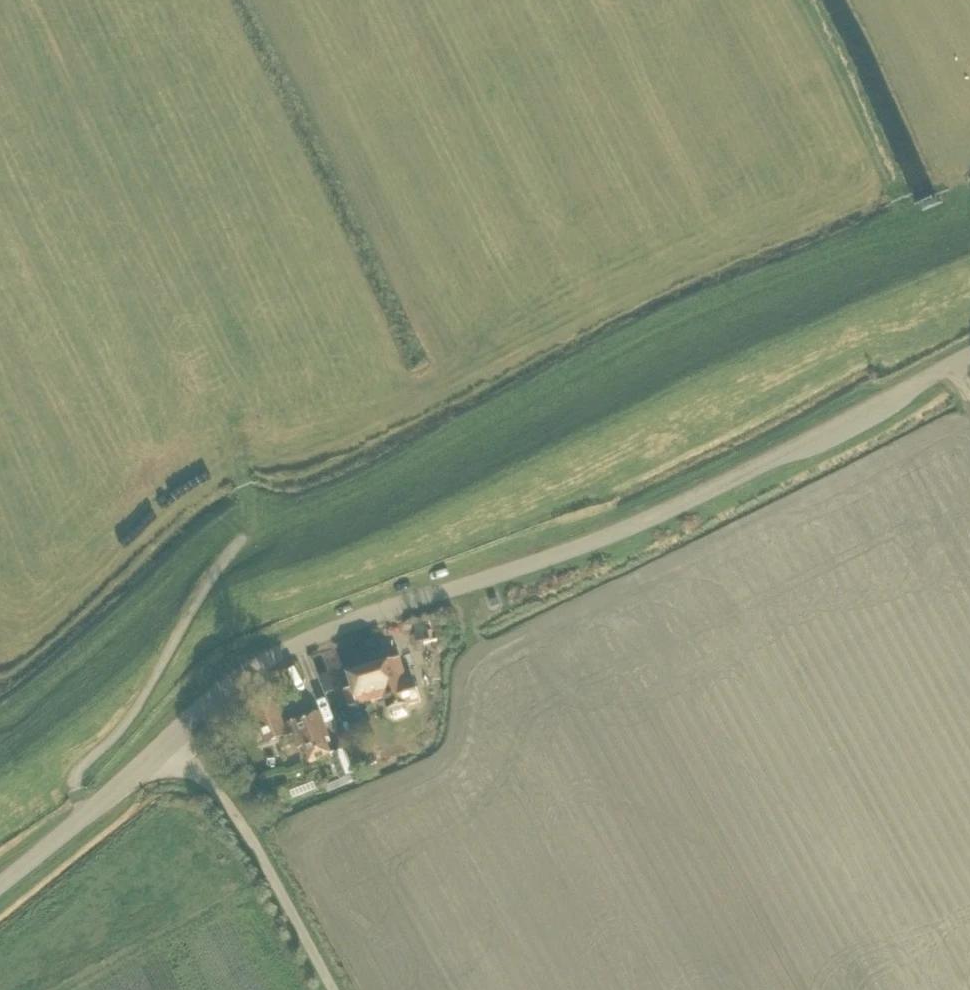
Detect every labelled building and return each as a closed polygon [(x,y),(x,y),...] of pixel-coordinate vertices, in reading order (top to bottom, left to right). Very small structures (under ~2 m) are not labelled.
[(418,643),(430,640),(428,632),(416,634),(418,643)] [(421,705),(414,681),(408,683),(401,659),(347,675),(351,688),(344,691),(349,708),(357,705),(357,706),(384,698),(390,718),(396,721),(408,718),(410,713),(408,709),(421,705)] [(266,746),(288,737),(284,726),(275,704),(252,713),(266,746)] [(330,738),(319,712),(289,724),(289,725),(284,726),(288,737),(294,735),(299,748),(304,747),(310,763),(331,755),(325,740),(330,738)] [(343,750),(331,755),(340,778),(352,773),(343,750)]
